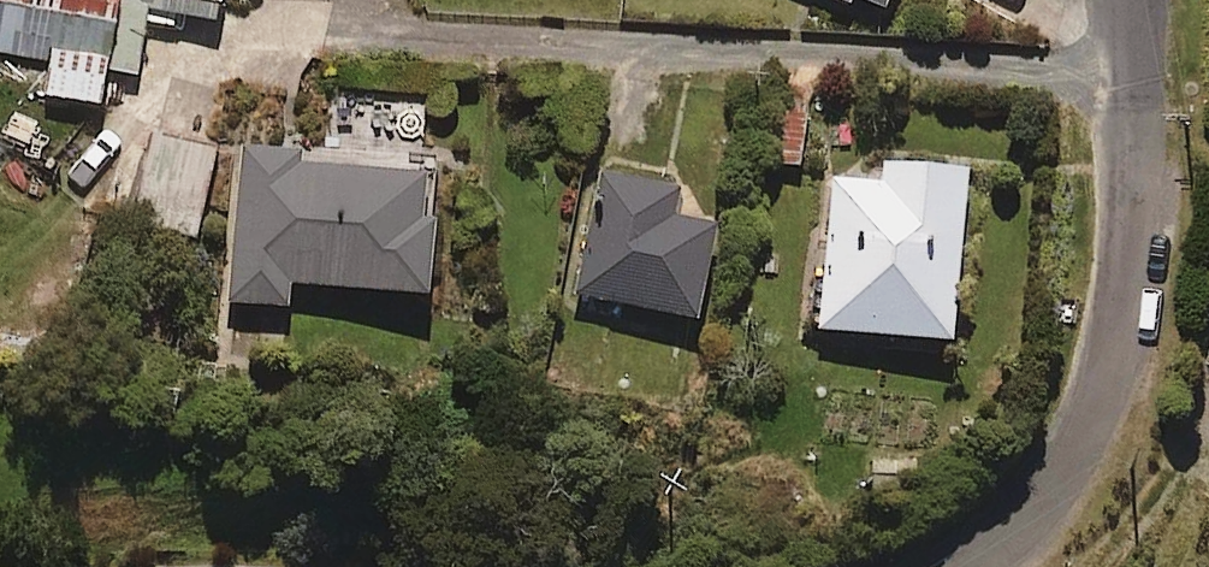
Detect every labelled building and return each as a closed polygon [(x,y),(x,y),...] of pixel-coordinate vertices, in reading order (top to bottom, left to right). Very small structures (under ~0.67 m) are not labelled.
[(7,53),(0,88),(94,105),(100,69),(131,74),(143,8),(210,20),(214,0),(0,0),(0,52),(7,53)] [(877,8),(880,0),(857,0),(877,8)] [(799,167),(813,83),(775,77),(762,160),(799,167)] [(422,95),(343,89),(338,153),(237,147),(227,302),(284,306),(285,283),(422,293),(429,191),(416,190),(422,95)] [(211,148),(149,135),(130,222),(192,236),(211,148)] [(960,167),(826,158),(815,330),(948,339),(960,167)] [(671,185),(596,170),(571,294),(690,318),(709,224),(665,215),(671,185)] [(913,494),(912,457),(870,458),(871,495),(913,494)]
